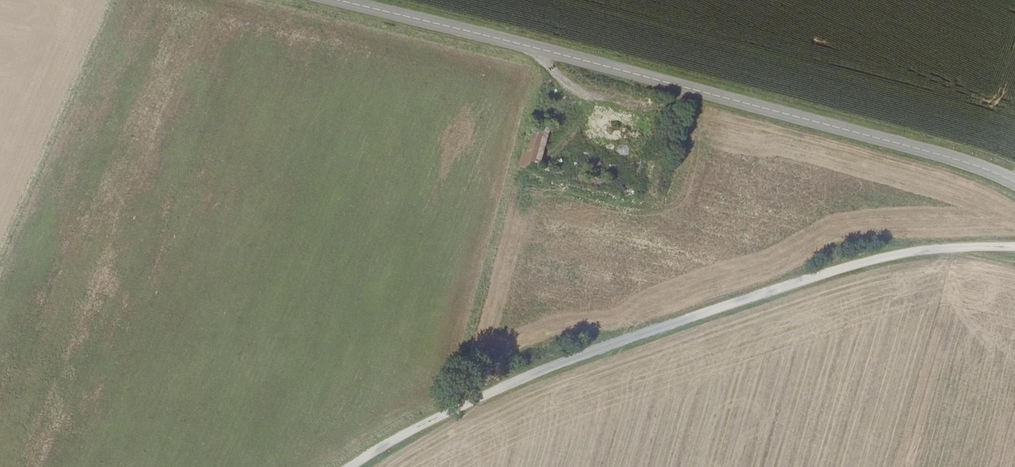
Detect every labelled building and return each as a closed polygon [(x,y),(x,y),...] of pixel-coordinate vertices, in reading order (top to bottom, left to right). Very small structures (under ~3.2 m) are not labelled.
[(537,172),(549,124),(531,120),(520,168),(537,172)]
